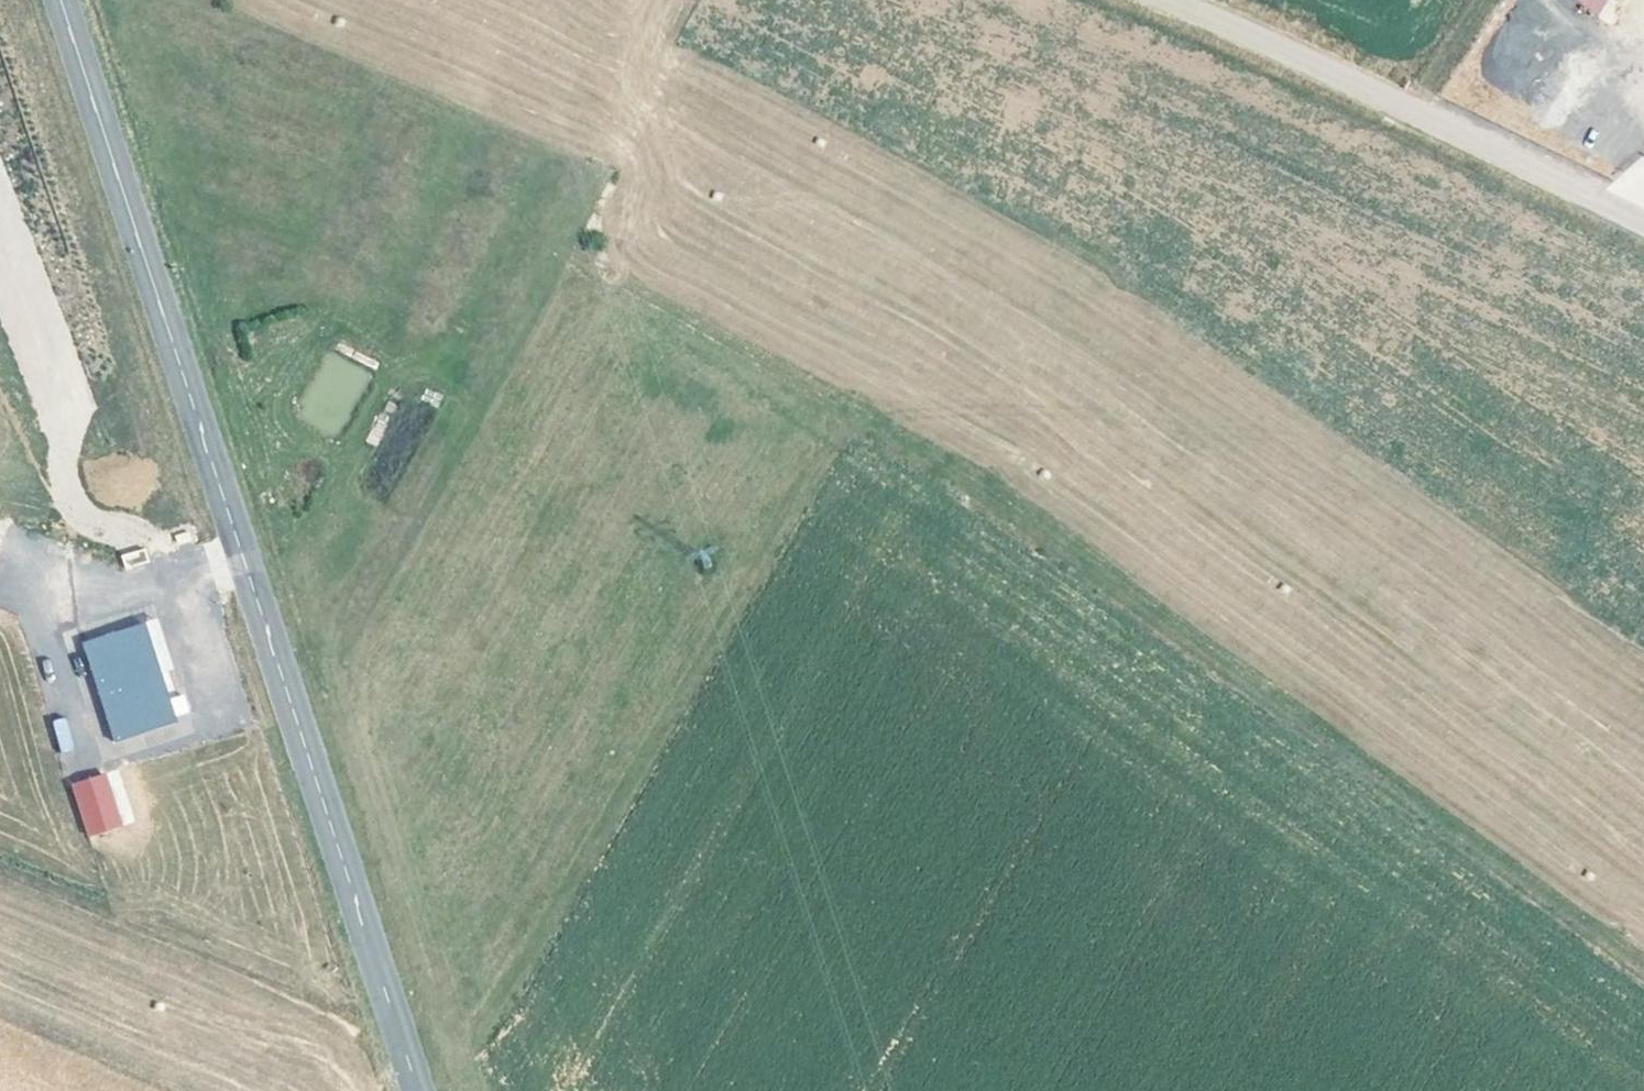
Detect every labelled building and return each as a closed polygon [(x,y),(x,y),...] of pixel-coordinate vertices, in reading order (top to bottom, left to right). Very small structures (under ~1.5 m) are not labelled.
[(1596,14),(1605,0),(1575,0),(1596,14)] [(144,547),(120,554),(125,568),(148,561),(144,547)] [(147,620),(81,640),(113,741),(178,721),(147,620)] [(65,716),(52,720),(61,752),(75,748),(65,716)] [(85,835),(122,827),(109,772),(72,780),(85,835)]
